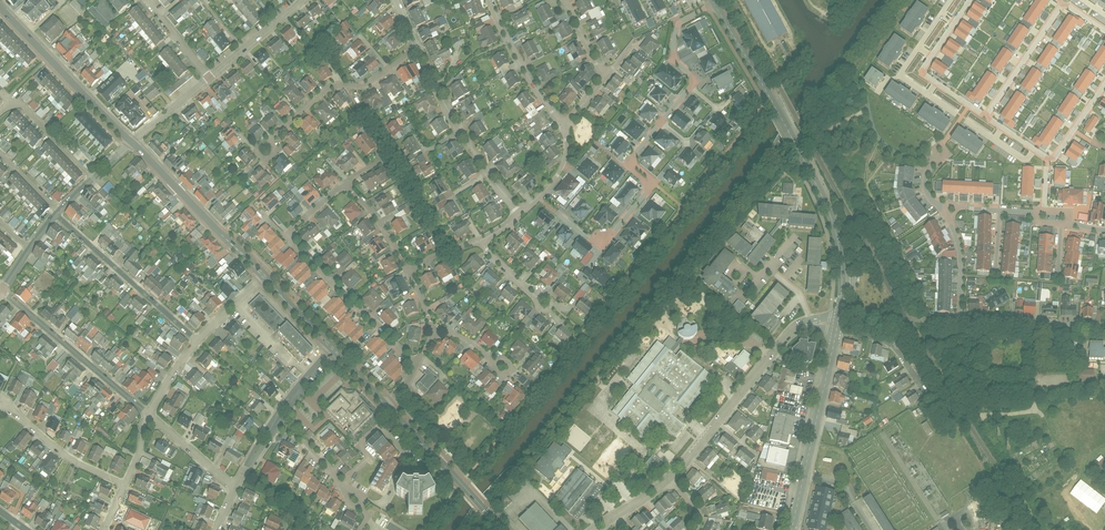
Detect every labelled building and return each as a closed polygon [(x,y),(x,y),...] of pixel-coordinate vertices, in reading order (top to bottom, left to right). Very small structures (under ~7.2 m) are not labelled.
[(35,24),(51,11),(42,0),(38,0),(24,11),(35,24)] [(69,4),(81,14),(84,10),(73,0),(69,4)] [(122,0),(109,0),(118,14),(127,7),(122,0)] [(195,0),(187,0),(169,13),(175,20),(197,3),(195,0)] [(242,0),(227,0),(251,29),(260,21),(242,0)] [(381,0),(377,0),(367,7),(373,15),(385,6),(381,0)] [(504,9),(513,5),(511,0),(500,0),(504,9)] [(575,4),(581,16),(592,10),(586,0),(581,0),(575,4)] [(621,5),(633,27),(645,21),(634,0),(630,0),(621,5)] [(653,17),(660,13),(665,10),(660,0),(644,0),(653,17)] [(788,33),(770,0),(743,0),(767,45),(788,33)] [(962,0),(955,0),(947,12),(953,16),(962,0)] [(1104,9),(1104,0),(1091,0),(1104,9)] [(483,15),(477,1),(469,4),(475,18),(483,15)] [(1035,1),(1031,7),(1041,13),(1045,8),(1035,1)] [(975,2),(971,8),(982,15),(986,9),(975,2)] [(917,3),(900,29),(911,36),(916,29),(918,31),(926,19),(924,18),(929,11),(917,3)] [(321,11),(316,5),(309,12),(311,15),(313,18),(321,11)] [(105,29),(110,24),(92,6),(87,11),(105,29)] [(551,19),(544,7),(537,11),(543,23),(551,19)] [(1031,7),(1027,13),(1037,19),(1041,13),(1031,7)] [(164,40),(137,8),(128,16),(156,48),(164,40)] [(982,15),(971,8),(966,14),(977,22),(982,15)] [(417,10),(409,14),(415,28),(424,24),(417,10)] [(529,20),(524,11),(511,17),(516,27),(529,20)] [(1027,13),(1023,19),(1033,25),(1037,19),(1027,13)] [(309,23),(303,16),(296,22),(302,29),(309,23)] [(394,24),(387,16),(377,23),(384,32),(394,24)] [(1069,16),(1065,22),(1074,28),(1078,22),(1069,16)] [(42,29),(52,41),(66,30),(56,17),(42,29)] [(597,22),(596,19),(587,24),(594,37),(607,31),(601,20),(597,22)] [(930,48),(946,23),(941,20),(925,46),(930,48)] [(963,20),(958,26),(969,33),(974,27),(963,20)] [(231,45),(211,21),(202,28),(222,52),(231,45)] [(1056,21),(1052,27),(1057,30),(1061,24),(1056,21)] [(1065,22),(1061,28),(1071,34),(1074,28),(1065,22)] [(28,67),(36,60),(2,23),(0,25),(0,37),(28,67)] [(344,32),(337,37),(343,46),(352,40),(347,32),(349,31),(344,23),(340,26),(344,32)] [(486,28),(484,24),(474,28),(476,33),(479,31),(483,39),(477,42),(480,48),(486,46),(487,47),(495,43),(488,27),(486,28)] [(570,36),(564,24),(553,30),(555,34),(558,32),(562,40),(570,36)] [(969,33),(958,26),(954,32),(965,40),(969,33)] [(1019,26),(1015,32),(1024,38),(1028,31),(1019,26)] [(419,30),(424,41),(432,37),(427,27),(419,30)] [(294,34),(289,28),(280,34),(286,41),(294,34)] [(1061,28),(1057,34),(1067,40),(1071,34),(1061,28)] [(705,47),(695,29),(683,36),(692,54),(705,47)] [(515,33),(518,40),(525,37),(522,31),(515,33)] [(56,47),(68,61),(83,48),(69,32),(64,37),(66,39),(56,47)] [(393,32),(384,40),(394,51),(403,43),(393,32)] [(1015,32),(1011,38),(1020,43),(1024,38),(1015,32)] [(1057,34),(1053,40),(1062,46),(1067,40),(1057,34)] [(649,36),(639,48),(647,54),(652,48),(656,51),(661,45),(649,36)] [(895,36),(878,62),(889,70),(894,63),(896,64),(904,52),(902,51),(907,44),(895,36)] [(1083,37),(1078,45),(1085,50),(1090,42),(1083,37)] [(1020,43),(1011,38),(1007,43),(1016,49),(1020,43)] [(612,51),(606,39),(597,44),(603,55),(612,51)] [(950,39),(946,45),(957,53),(961,46),(950,39)] [(283,46),(278,40),(269,47),(274,53),(283,46)] [(459,45),(465,44),(464,41),(452,43),(454,51),(460,50),(459,45)] [(364,50),(358,42),(350,47),(356,56),(364,50)] [(522,46),(528,58),(536,54),(530,42),(522,46)] [(582,56),(575,43),(568,47),(575,60),(582,56)] [(435,44),(426,47),(432,63),(450,56),(447,49),(439,52),(435,44)] [(957,53),(946,45),(941,52),(952,59),(957,53)] [(1049,46),(1045,52),(1055,58),(1059,52),(1049,46)] [(188,70),(168,48),(160,56),(179,78),(188,70)] [(201,49),(196,54),(204,62),(209,58),(201,49)] [(269,58),(262,50),(254,58),(261,65),(269,58)] [(1003,50),(999,56),(1008,61),(1012,55),(1003,50)] [(1045,52),(1041,58),(1051,64),(1055,58),(1045,52)] [(502,53),(492,59),(499,70),(509,63),(502,53)] [(913,74),(923,56),(918,53),(905,75),(926,88),(929,84),(913,74)] [(628,60),(621,69),(631,76),(637,68),(639,70),(645,62),(636,54),(630,62),(628,60)] [(1094,60),(1104,66),(1104,65),(1104,58),(1099,54),(1094,60)] [(89,61),(83,55),(72,64),(78,70),(89,61)] [(710,56),(699,62),(705,72),(716,67),(710,56)] [(999,56),(995,62),(1004,68),(1008,61),(999,56)] [(379,65),(373,58),(364,66),(368,70),(370,72),(379,65)] [(1041,58),(1037,64),(1047,71),(1051,64),(1041,58)] [(949,67),(936,59),(930,68),(943,76),(949,67)] [(1094,60),(1090,66),(1100,72),(1104,66),(1094,60)] [(364,66),(361,62),(353,69),(360,77),(368,70),(364,66)] [(577,67),(580,73),(574,81),(583,88),(593,77),(585,62),(577,67)] [(1004,68),(995,62),(992,67),(1001,73),(1004,68)] [(253,69),(248,63),(240,69),(246,75),(253,69)] [(721,69),(724,75),(735,69),(732,63),(721,69)] [(546,64),(537,68),(544,83),(558,77),(555,69),(550,72),(546,64)] [(662,64),(653,76),(671,90),(674,86),(675,87),(680,81),(678,80),(681,76),(668,65),(666,67),(662,64)] [(409,65),(396,72),(403,84),(412,79),(413,81),(417,78),(409,65)] [(323,68),(316,72),(323,82),(330,78),(323,68)] [(2,89),(8,84),(5,81),(9,77),(6,74),(2,77),(1,76),(5,73),(1,69),(0,70),(0,86),(2,89)] [(82,74),(92,87),(105,76),(99,70),(93,75),(88,69),(82,74)] [(872,69),(864,81),(876,89),(884,77),(872,69)] [(1033,69),(1029,76),(1038,82),(1042,76),(1033,69)] [(253,70),(247,75),(249,78),(256,72),(253,70)] [(276,79),(282,74),(278,70),(272,75),(276,79)] [(38,79),(67,111),(75,103),(46,71),(38,79)] [(143,71),(135,77),(139,82),(147,76),(143,71)] [(239,78),(234,72),(226,78),(231,85),(239,78)] [(1086,72),(1082,78),(1091,84),(1096,78),(1086,72)] [(510,74),(503,78),(510,89),(517,85),(510,74)] [(732,84),(727,74),(711,82),(717,92),(732,84)] [(987,74),(983,80),(992,86),(996,79),(987,74)] [(98,93),(108,103),(125,87),(116,76),(98,93)] [(1029,76),(1025,82),(1034,88),(1038,82),(1029,76)] [(306,77),(299,84),(308,95),(316,88),(306,77)] [(393,77),(380,85),(386,95),(390,92),(393,97),(402,91),(393,77)] [(614,77),(605,89),(613,95),(622,83),(614,77)] [(1082,78),(1078,84),(1087,90),(1091,84),(1082,78)] [(983,80),(979,86),(988,92),(992,86),(983,80)] [(451,85),(458,99),(471,92),(468,87),(463,89),(458,82),(451,85)] [(892,82),(882,96),(910,115),(920,102),(914,98),(915,96),(901,87),(900,88),(892,82)] [(1025,82),(1020,88),(1030,94),(1034,88),(1025,82)] [(226,89),(220,83),(212,90),(223,102),(228,98),(223,92),(226,89)] [(292,84),(283,92),(295,107),(304,99),(292,84)] [(715,91),(706,84),(701,91),(709,97),(715,91)] [(1078,84),(1074,90),(1083,96),(1087,90),(1078,84)] [(136,85),(130,90),(134,95),(140,90),(136,85)] [(159,94),(153,86),(143,93),(150,101),(159,94)] [(979,86),(976,91),(984,97),(988,92),(979,86)] [(375,89),(360,97),(366,108),(372,104),(375,109),(383,104),(375,89)] [(575,95),(567,89),(557,101),(566,107),(575,95)] [(659,106),(667,97),(657,89),(650,98),(659,106)] [(26,103),(31,98),(28,96),(31,93),(28,91),(21,98),(26,103)] [(984,97),(976,91),(973,95),(969,92),(966,97),(974,102),(975,99),(981,103),(984,97)] [(338,93),(332,99),(340,108),(346,101),(338,93)] [(741,109),(748,101),(739,93),(732,101),(741,109)] [(1017,93),(1013,99),(1023,105),(1027,99),(1017,93)] [(531,105),(524,94),(517,99),(524,109),(531,105)] [(1070,94),(1065,101),(1075,107),(1079,101),(1070,94)] [(207,96),(206,95),(199,101),(203,106),(210,101),(207,96)] [(429,95),(413,104),(417,111),(423,108),(427,114),(437,108),(429,95)] [(605,104),(598,98),(589,108),(596,114),(605,104)] [(691,98),(684,107),(693,114),(700,105),(691,98)] [(1023,105),(1013,99),(1009,105),(1019,111),(1023,105)] [(28,105),(33,111),(38,106),(33,100),(28,105)] [(1065,101),(1062,107),(1071,113),(1075,107),(1065,101)] [(120,103),(114,109),(134,130),(145,120),(134,109),(132,111),(126,105),(124,107),(120,103)] [(289,110),(284,103),(275,110),(281,117),(289,110)] [(323,103),(314,112),(327,125),(336,116),(323,103)] [(467,103),(459,108),(466,120),(474,115),(467,103)] [(549,125),(541,113),(538,115),(531,105),(524,109),(536,126),(532,128),(536,133),(549,125)] [(1019,111),(1009,105),(1005,111),(1015,117),(1019,111)] [(199,111),(194,106),(183,115),(188,120),(199,111)] [(43,111),(40,108),(35,113),(41,118),(50,110),(47,107),(43,111)] [(647,107),(639,117),(642,119),(650,125),(657,115),(647,107)] [(1062,107),(1058,112),(1067,119),(1071,113),(1062,107)] [(926,108),(918,120),(927,126),(926,126),(934,131),(935,131),(944,137),(952,125),(945,121),(946,119),(934,111),(933,113),(926,108)] [(113,142),(82,111),(74,119),(105,150),(113,142)] [(1015,117),(1005,111),(1001,117),(1005,120),(1004,122),(1012,128),(1016,123),(1012,120),(1015,117)] [(35,146),(43,139),(17,113),(9,120),(35,146)] [(49,126),(56,120),(50,113),(43,119),(49,126)] [(678,113),(671,122),(683,131),(690,122),(678,113)] [(717,114),(709,123),(717,130),(715,133),(723,139),(731,130),(723,123),(725,120),(717,114)] [(1031,114),(1026,121),(1033,126),(1038,119),(1031,114)] [(277,122),(271,115),(262,123),(268,130),(277,122)] [(1090,134),(1099,120),(1093,116),(1084,130),(1090,134)] [(308,117),(299,125),(308,135),(317,127),(308,117)] [(212,123),(215,127),(221,122),(217,118),(212,123)] [(1054,118),(1050,124),(1059,130),(1064,124),(1054,118)] [(447,131),(440,119),(431,125),(438,136),(447,131)] [(407,134),(400,120),(385,128),(393,141),(407,134)] [(633,120),(623,132),(636,142),(645,130),(633,120)] [(427,122),(420,126),(423,130),(430,126),(427,122)] [(478,123),(470,128),(477,139),(485,134),(478,123)] [(1050,124),(1046,130),(1055,136),(1059,130),(1050,124)] [(257,126),(248,133),(254,141),(263,133),(257,126)] [(66,127),(60,132),(84,155),(81,158),(88,165),(95,157),(92,155),(91,157),(86,153),(89,150),(83,144),(81,146),(77,142),(78,141),(68,131),(69,130),(66,127)] [(233,134),(234,133),(229,127),(221,134),(227,140),(233,134)] [(959,129),(951,141),(960,147),(960,148),(967,153),(968,152),(977,158),(985,147),(978,142),(979,140),(967,133),(966,134),(959,129)] [(1046,130),(1042,136),(1051,142),(1055,136),(1046,130)] [(702,131),(694,141),(703,149),(711,139),(702,131)] [(661,133),(654,143),(664,151),(671,143),(675,146),(679,141),(671,135),(668,138),(661,133)] [(225,141),(230,147),(238,140),(233,134),(227,140),(225,141)] [(555,145),(547,134),(539,141),(547,151),(544,154),(551,162),(557,157),(550,148),(555,145)] [(1059,134),(1054,140),(1059,143),(1063,137),(1059,134)] [(287,145),(282,150),(289,157),(295,152),(292,148),(297,144),(289,135),(283,141),(287,145)] [(362,136),(355,142),(363,152),(366,156),(373,150),(362,136)] [(1035,137),(1032,142),(1040,147),(1042,145),(1047,149),(1051,142),(1042,136),(1040,140),(1035,137)] [(5,153),(11,146),(0,137),(0,149),(5,153)] [(619,140),(611,150),(620,157),(628,147),(619,140)] [(40,149),(74,185),(82,178),(47,142),(40,149)] [(416,151),(411,142),(404,146),(408,155),(416,151)] [(490,142),(482,148),(492,160),(500,154),(490,142)] [(1075,143),(1070,150),(1081,157),(1085,150),(1075,143)] [(150,147),(159,157),(163,154),(154,144),(150,147)] [(459,154),(453,144),(446,148),(452,158),(459,154)] [(594,144),(590,149),(594,153),(599,149),(594,144)] [(6,155),(12,159),(16,154),(10,150),(6,155)] [(244,150),(237,156),(247,167),(254,161),(244,150)] [(649,150),(641,161),(651,169),(659,158),(649,150)] [(687,150),(679,160),(687,167),(695,157),(687,150)] [(1081,157),(1070,150),(1066,156),(1076,163),(1081,157)] [(350,154),(337,165),(345,174),(358,163),(350,154)] [(278,165),(274,168),(280,174),(290,164),(282,156),(276,162),(278,165)] [(169,158),(164,162),(175,173),(183,165),(178,160),(174,164),(169,158)] [(329,158),(326,160),(334,170),(337,168),(329,158)] [(432,170),(425,158),(416,163),(422,175),(432,170)] [(586,159),(577,171),(589,181),(598,169),(586,159)] [(146,170),(138,161),(129,168),(137,177),(146,170)] [(519,170),(515,164),(510,168),(504,161),(497,167),(506,180),(519,170)] [(465,162),(457,166),(466,180),(474,175),(465,162)] [(611,162),(601,175),(614,185),(624,173),(611,162)] [(28,172),(33,177),(38,172),(33,167),(28,172)] [(269,178),(260,168),(251,177),(260,187),(269,178)] [(384,168),(361,179),(367,191),(389,179),(384,168)] [(913,172),(899,170),(897,189),(903,208),(916,223),(927,214),(914,199),(912,191),(913,172)] [(681,179),(671,171),(664,180),(674,188),(681,179)] [(319,174),(313,179),(325,191),(338,180),(331,172),(329,175),(326,172),(321,176),(319,174)] [(48,193),(53,188),(43,177),(45,175),(42,173),(35,179),(48,193)] [(179,179),(189,190),(194,185),(184,174),(179,179)] [(9,183),(41,217),(50,210),(17,175),(9,183)] [(569,175),(554,194),(564,202),(580,184),(569,175)] [(537,185),(530,177),(520,185),(528,193),(537,185)] [(593,188),(597,183),(594,180),(589,185),(593,188)] [(299,196),(306,204),(318,194),(307,182),(301,188),(305,191),(299,196)] [(949,195),(950,183),(943,183),(942,195),(949,195)] [(171,197),(159,184),(155,188),(153,186),(148,191),(164,208),(170,203),(167,200),(171,197)] [(630,184),(615,201),(624,209),(638,191),(630,184)] [(964,196),(965,184),(957,184),(957,195),(964,196)] [(441,194),(436,185),(428,190),(434,199),(441,194)] [(486,197),(479,186),(473,190),(480,201),(486,197)] [(143,187),(135,195),(138,198),(145,190),(143,187)] [(51,196),(58,204),(62,200),(60,198),(63,195),(58,189),(51,196)] [(89,189),(81,197),(89,205),(97,197),(89,189)] [(195,195),(205,205),(209,201),(199,191),(195,195)] [(1062,192),(1062,205),(1082,206),(1083,193),(1062,192)] [(277,202),(270,194),(261,202),(267,210),(277,202)] [(812,229),(814,216),(797,214),(798,196),(785,195),(784,206),(760,204),(759,217),(781,219),(781,222),(788,223),(788,227),(812,229)] [(389,204),(386,197),(375,202),(379,209),(382,208),(385,215),(395,210),(391,203),(389,204)] [(651,201),(640,215),(649,222),(652,219),(657,223),(666,213),(651,201)] [(218,203),(210,211),(221,222),(236,208),(230,202),(223,209),(218,203)] [(361,213),(351,202),(343,209),(346,212),(344,215),(351,222),(361,213)] [(581,202),(572,215),(581,222),(588,213),(584,209),(587,206),(581,202)] [(295,204),(287,212),(294,219),(302,211),(295,204)] [(456,216),(450,205),(444,208),(449,219),(456,216)] [(1093,205),(1092,214),(1089,213),(1087,223),(1093,224),(1093,223),(1101,224),(1101,222),(1104,223),(1104,208),(1102,208),(1102,206),(1093,205)] [(71,206),(65,213),(73,221),(79,214),(71,206)] [(494,206),(485,210),(492,223),(500,219),(494,206)] [(605,206),(593,221),(601,228),(607,221),(612,225),(618,217),(605,206)] [(331,313),(340,322),(345,317),(351,311),(335,296),(332,299),(328,295),(331,292),(317,278),(314,281),(310,277),(314,273),(290,249),(284,254),(280,250),(285,245),(265,224),(258,231),(254,227),(261,219),(249,207),(241,215),(247,221),(240,228),(252,239),(256,236),(260,240),(263,238),(269,244),(266,247),(274,254),(271,257),(277,262),(279,261),(289,271),(288,272),(301,285),(303,284),(307,288),(305,289),(319,303),(321,302),(325,306),(323,308),(330,315),(331,313)] [(0,214),(0,217),(4,221),(11,213),(5,208),(0,214)] [(165,208),(157,215),(164,222),(171,214),(165,208)] [(176,216),(190,232),(197,225),(184,209),(176,216)] [(328,209),(315,220),(323,228),(328,224),(331,227),(339,221),(328,209)] [(554,219),(543,211),(537,218),(548,227),(554,219)] [(272,218),(278,226),(281,223),(275,216),(272,218)] [(989,217),(977,216),(975,233),(977,234),(975,253),(978,254),(976,270),(989,272),(991,253),(988,253),(990,234),(987,234),(989,217)] [(14,217),(8,224),(14,229),(20,222),(14,217)] [(750,218),(742,229),(748,234),(746,237),(755,244),(744,257),(756,266),(777,239),(750,218)] [(620,239),(633,249),(641,240),(639,239),(646,230),(633,219),(625,229),(626,231),(620,239)] [(399,220),(391,224),(396,234),(404,230),(399,220)] [(356,227),(364,238),(373,232),(365,221),(356,227)] [(933,221),(924,228),(930,237),(929,238),(932,244),(931,245),(935,250),(933,251),(937,256),(949,248),(945,243),(946,243),(943,239),(944,238),(940,232),(940,231),(933,221)] [(469,233),(464,224),(451,231),(456,240),(469,233)] [(1002,254),(1001,273),(1014,273),(1015,254),(1016,254),(1017,236),(1019,237),(1019,225),(1006,224),(1006,235),(1004,235),(1004,254),(1002,254)] [(305,229),(297,235),(304,243),(310,238),(312,239),(319,233),(312,225),(306,230),(305,229)] [(56,226),(47,238),(58,246),(67,235),(56,226)] [(571,235),(562,228),(556,237),(565,244),(571,235)] [(191,245),(201,235),(195,229),(185,239),(191,245)] [(12,256),(19,248),(0,232),(0,246),(12,256)] [(539,233),(536,236),(542,241),(545,238),(539,233)] [(222,248),(210,234),(201,242),(212,256),(222,248)] [(963,247),(971,247),(971,234),(963,234),(963,247)] [(424,235),(414,242),(421,254),(432,248),(424,235)] [(507,250),(511,254),(516,248),(517,250),(522,245),(511,235),(506,240),(511,245),(507,250)] [(1052,237),(1039,236),(1036,272),(1050,273),(1052,237)] [(1079,240),(1068,237),(1065,251),(1067,252),(1064,265),(1066,265),(1063,277),(1076,279),(1079,267),(1076,266),(1079,253),(1076,252),(1079,240)] [(105,238),(99,245),(114,257),(120,250),(105,238)] [(385,249),(376,239),(368,246),(371,249),(377,255),(385,249)] [(571,249),(583,259),(592,249),(580,239),(571,249)] [(603,261),(611,267),(626,248),(618,242),(603,261)] [(820,243),(807,242),(806,266),(808,267),(806,293),(818,294),(819,268),(825,269),(826,263),(818,263),(820,243)] [(42,244),(33,254),(41,260),(49,249),(42,244)] [(75,259),(70,266),(75,270),(82,261),(78,258),(84,250),(81,247),(73,257),(75,259)] [(527,258),(522,264),(530,271),(540,258),(527,248),(523,254),(527,258)] [(122,266),(136,277),(142,270),(133,263),(139,256),(131,249),(124,258),(126,260),(122,266)] [(699,279),(723,297),(732,286),(719,277),(732,259),(720,250),(699,279)] [(352,259),(345,251),(333,260),(328,254),(321,259),(329,268),(335,262),(341,269),(352,259)] [(177,261),(184,258),(181,252),(174,256),(177,261)] [(475,254),(460,268),(465,273),(471,267),(476,272),(484,265),(475,254)] [(101,285),(108,276),(100,270),(103,267),(91,257),(89,259),(86,257),(82,261),(90,268),(79,281),(84,285),(91,276),(101,285)] [(380,262),(387,275),(397,269),(389,257),(380,262)] [(218,276),(229,266),(222,259),(217,263),(221,267),(215,272),(218,276)] [(246,272),(238,262),(227,272),(235,281),(246,272)] [(949,262),(938,262),(937,310),(948,310),(949,262)] [(435,268),(441,280),(444,278),(449,275),(443,263),(435,268)] [(192,264),(187,268),(191,273),(196,269),(192,264)] [(143,271),(149,276),(153,272),(156,275),(159,271),(153,265),(151,267),(148,265),(143,271)] [(546,273),(540,280),(548,287),(558,274),(547,265),(543,270),(546,273)] [(610,279),(598,268),(593,273),(587,268),(581,274),(589,282),(592,278),(602,287),(610,279)] [(352,269),(341,280),(351,290),(362,279),(352,269)] [(482,279),(494,289),(501,280),(489,270),(482,279)] [(420,277),(426,288),(435,283),(429,272),(420,277)] [(187,277),(195,285),(199,281),(191,274),(187,277)] [(150,277),(143,284),(159,298),(171,284),(165,279),(159,286),(150,277)] [(390,292),(393,299),(408,292),(400,277),(390,282),(394,290),(390,292)] [(118,292),(124,285),(116,278),(110,286),(118,292)] [(235,292),(227,283),(220,290),(228,298),(235,292)] [(1036,301),(1046,302),(1046,299),(1049,299),(1050,289),(1042,289),(1043,283),(1033,283),(1033,288),(1037,288),(1036,301)] [(384,284),(380,287),(384,294),(389,291),(384,284)] [(560,285),(554,294),(563,301),(570,293),(560,285)] [(774,285),(749,317),(771,333),(780,322),(771,315),(787,295),(774,285)] [(501,295),(511,303),(517,296),(507,287),(501,295)] [(16,295),(25,302),(31,295),(22,288),(16,295)] [(174,290),(170,294),(175,299),(179,295),(174,290)] [(380,299),(372,290),(363,298),(372,307),(380,299)] [(1007,297),(1003,291),(986,301),(989,306),(1007,297)] [(246,305),(264,323),(299,360),(311,348),(287,323),(259,293),(246,305)] [(203,302),(213,313),(221,305),(211,294),(203,302)] [(131,304),(141,312),(147,305),(137,297),(131,304)] [(1062,316),(1072,316),(1072,308),(1068,308),(1068,297),(1062,297),(1062,316)] [(197,305),(199,303),(195,299),(188,306),(195,315),(201,309),(197,305)] [(521,300),(508,315),(515,321),(518,317),(516,316),(519,312),(526,318),(533,310),(521,300)] [(737,300),(731,308),(739,314),(745,306),(737,300)] [(582,301),(577,308),(586,315),(591,308),(582,301)] [(979,312),(980,301),(969,301),(968,312),(979,312)] [(411,302),(402,306),(406,315),(415,312),(411,302)] [(1024,313),(1035,314),(1036,304),(1025,303),(1024,313)] [(40,313),(51,322),(57,315),(63,309),(57,304),(51,312),(45,307),(40,313)] [(3,305),(0,308),(0,322),(2,323),(12,313),(3,305)] [(82,316),(77,312),(80,310),(75,305),(65,315),(75,324),(82,316)] [(187,322),(192,318),(180,305),(175,309),(187,322)] [(443,305),(434,313),(446,325),(455,317),(443,305)] [(1043,315),(1057,315),(1057,306),(1044,306),(1043,315)] [(1083,317),(1092,317),(1092,306),(1083,306),(1083,317)] [(385,309),(379,316),(390,328),(397,321),(385,309)] [(32,322),(21,313),(10,325),(21,335),(32,322)] [(110,321),(115,316),(111,313),(107,318),(110,321)] [(57,315),(51,322),(60,330),(66,323),(65,322),(57,315)] [(139,325),(145,318),(141,315),(135,321),(139,325)] [(538,315),(530,323),(529,324),(539,333),(548,324),(547,323),(538,315)] [(197,316),(191,323),(189,325),(196,332),(205,323),(197,316)] [(466,316),(460,323),(474,334),(483,323),(476,317),(473,322),(466,316)] [(340,322),(334,327),(344,337),(347,333),(359,345),(360,344),(363,347),(365,345),(375,355),(374,355),(383,364),(381,366),(389,374),(387,376),(393,382),(389,386),(393,391),(398,386),(396,383),(407,373),(387,354),(391,350),(383,342),(381,344),(374,337),(372,339),(370,337),(367,340),(363,336),(367,332),(360,325),(357,328),(345,317),(340,322)] [(232,335),(241,327),(234,320),(226,327),(232,335)] [(673,355),(684,341),(686,341),(689,341),(692,340),(695,339),(697,336),(698,333),(698,331),(698,328),(696,325),(695,324),(694,322),(692,321),(689,321),(685,321),(682,322),(679,324),(678,325),(677,328),(677,331),(677,334),(678,337),(680,339),(676,343),(669,337),(662,345),(657,342),(626,380),(633,386),(612,413),(621,420),(618,423),(621,426),(623,422),(641,436),(654,421),(676,438),(683,429),(685,427),(672,416),(680,406),(686,411),(713,378),(680,352),(676,357),(673,355)] [(161,329),(171,338),(168,341),(177,349),(184,341),(165,324),(161,329)] [(70,325),(63,333),(86,351),(92,344),(85,338),(92,329),(89,326),(82,335),(70,325)] [(410,341),(420,341),(420,329),(411,328),(410,341)] [(134,338),(140,331),(137,329),(131,336),(134,338)] [(497,339),(485,330),(479,337),(490,346),(497,339)] [(567,336),(559,330),(552,339),(560,345),(567,336)] [(100,332),(94,339),(105,348),(110,341),(100,332)] [(394,337),(398,341),(403,336),(399,332),(394,337)] [(53,351),(59,344),(46,334),(40,340),(53,351)] [(217,353),(225,343),(217,337),(209,347),(217,353)] [(528,348),(515,337),(509,345),(512,348),(508,353),(517,361),(528,348)] [(453,345),(444,338),(433,351),(438,354),(442,349),(447,353),(453,345)] [(850,349),(852,339),(842,338),(841,348),(850,349)] [(810,362),(814,342),(797,339),(788,348),(793,359),(810,362)] [(879,343),(872,340),(868,355),(883,359),(885,352),(878,350),(879,343)] [(1104,350),(1104,343),(1090,343),(1089,360),(1102,361),(1102,359),(1104,359),(1104,350)] [(160,353),(158,356),(143,344),(138,350),(163,369),(170,361),(160,353)] [(118,367),(98,348),(91,356),(112,374),(118,367)] [(476,361),(479,358),(469,348),(461,356),(472,367),(469,370),(474,376),(482,368),(476,361)] [(724,369),(739,381),(745,373),(742,371),(752,358),(744,351),(739,358),(737,356),(732,362),(734,364),(732,366),(729,364),(724,369)] [(544,360),(534,352),(523,365),(532,374),(544,360)] [(87,368),(68,353),(63,359),(81,375),(87,368)] [(212,360),(204,353),(195,363),(203,370),(212,360)] [(849,358),(838,356),(836,367),(847,369),(849,358)] [(896,366),(892,358),(879,365),(884,373),(896,366)] [(45,382),(59,365),(53,359),(45,368),(50,372),(43,380),(45,382)] [(128,378),(122,385),(134,395),(139,389),(142,392),(157,375),(150,369),(146,373),(143,371),(140,373),(134,368),(132,370),(125,364),(120,371),(128,378)] [(298,378),(302,372),(293,364),(288,369),(298,378)] [(419,382),(438,400),(449,389),(438,378),(441,375),(429,364),(423,370),(427,374),(419,382)] [(278,381),(286,372),(279,366),(272,375),(278,381)] [(192,383),(198,374),(190,368),(184,378),(192,383)] [(794,370),(784,368),(780,389),(798,393),(800,385),(791,383),(794,370)] [(491,394),(499,384),(493,380),(496,376),(488,369),(480,379),(487,384),(484,388),(491,394)] [(207,372),(202,377),(212,386),(217,380),(207,372)] [(763,390),(771,380),(762,372),(753,383),(763,390)] [(842,386),(845,375),(835,373),(832,384),(842,386)] [(1078,373),(1078,380),(1095,381),(1095,373),(1078,373)] [(117,393),(95,375),(89,383),(110,401),(117,393)] [(521,375),(517,380),(522,384),(526,380),(521,375)] [(900,376),(892,382),(895,386),(891,389),(893,393),(898,390),(909,382),(910,382),(905,375),(901,378),(900,376)] [(18,393),(22,382),(12,378),(8,389),(18,393)] [(82,392),(70,382),(64,388),(76,398),(82,392)] [(177,382),(175,387),(180,390),(183,385),(177,382)] [(268,397),(276,387),(269,382),(261,391),(268,397)] [(909,382),(898,390),(900,393),(911,386),(909,382)] [(510,407),(524,392),(517,386),(514,389),(508,384),(504,388),(511,394),(507,398),(509,400),(506,404),(510,407)] [(37,393),(27,388),(20,400),(30,405),(37,393)] [(163,404),(175,413),(186,398),(176,390),(171,397),(169,396),(163,404)] [(345,427),(353,435),(372,416),(368,411),(370,410),(354,394),(352,396),(347,396),(342,390),(337,395),(340,398),(325,412),(342,430),(345,427)] [(759,399),(750,391),(737,405),(746,413),(759,399)] [(839,403),(841,393),(831,391),(829,401),(839,403)] [(916,395),(914,391),(910,393),(909,392),(907,393),(908,395),(905,396),(906,397),(910,405),(918,399),(919,399),(919,398),(917,395),(916,395)] [(900,393),(893,397),(897,403),(901,400),(904,398),(900,393)] [(901,400),(906,407),(910,405),(906,397),(904,398),(901,400)] [(250,406),(257,413),(264,404),(257,398),(250,406)] [(48,409),(38,403),(32,412),(42,418),(48,409)] [(827,403),(825,415),(840,419),(842,411),(837,410),(838,406),(827,403)] [(133,422),(138,415),(130,407),(124,414),(133,422)] [(743,416),(735,409),(724,422),(733,429),(743,416)] [(793,414),(774,409),(767,436),(786,440),(793,414)] [(192,420),(182,412),(176,419),(185,427),(192,420)] [(301,413),(297,417),(309,430),(313,426),(301,413)] [(871,414),(864,418),(867,424),(874,421),(871,414)] [(61,421),(51,415),(46,425),(56,431),(61,421)] [(191,434),(202,442),(209,433),(201,427),(204,422),(197,416),(191,423),(196,427),(191,434)] [(253,422),(246,416),(238,425),(245,431),(253,422)] [(932,431),(925,420),(918,424),(926,435),(932,431)] [(819,440),(845,446),(847,437),(830,433),(832,425),(824,423),(819,440)] [(760,431),(752,425),(742,437),(749,444),(760,431)] [(76,426),(72,436),(79,439),(83,429),(76,426)] [(107,438),(109,435),(98,426),(96,429),(107,438)] [(72,432),(63,427),(58,437),(67,442),(72,432)] [(24,430),(16,440),(23,446),(31,435),(24,430)] [(304,434),(307,439),(312,435),(308,430),(304,434)] [(343,465),(353,455),(329,431),(320,440),(329,449),(333,445),(341,453),(336,458),(343,465)] [(398,455),(378,434),(366,444),(376,454),(375,455),(383,464),(369,487),(381,493),(393,471),(397,467),(392,461),(398,455)] [(719,434),(713,442),(725,452),(732,444),(719,434)] [(85,443),(74,437),(70,447),(81,452),(85,443)] [(216,452),(221,444),(212,437),(206,445),(216,452)] [(239,457),(230,450),(236,444),(227,437),(221,445),(228,450),(222,457),(233,465),(239,457)] [(160,438),(154,446),(164,452),(169,444),(164,440),(160,438)] [(533,468),(551,483),(566,465),(563,463),(572,451),(557,439),(533,468)] [(38,458),(46,449),(37,441),(29,449),(38,458)] [(295,448),(284,441),(281,446),(278,445),(273,453),(276,456),(279,452),(288,458),(293,451),(295,448)] [(764,463),(785,467),(788,451),(785,450),(786,447),(763,443),(760,459),(765,459),(764,463)] [(98,461),(103,449),(92,444),(87,456),(98,461)] [(108,454),(115,456),(117,450),(105,446),(102,455),(107,457),(108,454)] [(708,447),(696,461),(704,468),(716,453),(708,447)] [(740,448),(733,457),(744,467),(751,458),(740,448)] [(833,470),(837,450),(825,448),(821,467),(833,470)] [(300,455),(293,451),(288,458),(287,460),(295,464),(300,455)] [(59,459),(50,452),(38,468),(49,476),(55,468),(54,467),(59,459)] [(653,452),(644,461),(654,470),(663,460),(653,452)] [(468,458),(464,454),(459,459),(462,463),(468,458)] [(1101,455),(1091,465),(1098,472),(1104,465),(1104,460),(1101,455)] [(125,461),(114,457),(110,468),(120,472),(125,461)] [(0,465),(0,467),(3,469),(8,462),(4,459),(0,465)] [(144,469),(162,477),(167,464),(158,460),(155,467),(147,463),(144,469)] [(307,463),(304,461),(294,477),(300,481),(300,482),(307,487),(303,493),(310,496),(313,491),(315,493),(314,495),(327,503),(333,493),(320,485),(321,483),(309,475),(313,468),(310,466),(306,472),(303,470),(307,463)] [(277,468),(268,462),(259,476),(274,485),(281,473),(276,470),(277,468)] [(345,475),(350,470),(345,466),(340,471),(345,475)] [(775,483),(778,472),(762,468),(760,479),(775,483)] [(199,481),(203,473),(193,469),(189,477),(199,481)] [(645,474),(639,469),(628,481),(634,486),(645,474)] [(578,520),(604,488),(599,484),(597,486),(578,470),(553,500),(578,520)] [(26,478),(17,471),(12,477),(22,484),(26,478)] [(682,479),(690,486),(697,478),(690,471),(682,479)] [(210,483),(212,477),(205,474),(202,482),(206,484),(207,482),(210,483)] [(145,489),(150,479),(139,475),(135,484),(145,489)] [(195,490),(199,481),(189,477),(185,485),(195,490)] [(100,481),(96,490),(108,495),(112,487),(100,481)] [(220,491),(221,488),(211,483),(207,492),(217,497),(220,491)] [(423,501),(435,495),(429,483),(423,486),(418,486),(418,484),(412,484),(412,486),(408,486),(402,483),(396,494),(407,501),(407,515),(422,516),(423,501)] [(703,502),(713,491),(703,483),(694,494),(703,502)] [(4,487),(0,492),(0,496),(10,503),(15,496),(4,487)] [(132,490),(128,499),(141,505),(145,496),(132,490)] [(245,516),(246,517),(250,509),(248,508),(251,502),(252,502),(256,494),(246,490),(243,499),(244,499),(241,505),(240,505),(237,513),(235,512),(231,520),(234,521),(230,529),(239,529),(245,516)] [(827,522),(832,493),(815,490),(810,519),(827,522)] [(662,514),(674,502),(666,494),(654,507),(662,514)] [(869,495),(862,500),(880,529),(891,529),(869,495)] [(95,497),(91,506),(102,511),(106,502),(95,497)] [(42,508),(45,509),(49,503),(42,499),(38,506),(42,508)] [(505,511),(512,505),(506,499),(499,505),(505,511)] [(62,513),(58,510),(62,503),(56,500),(54,504),(56,505),(52,513),(56,515),(54,519),(58,521),(62,513)] [(342,505),(333,500),(327,509),(336,515),(342,505)] [(716,500),(704,504),(706,512),(716,510),(717,513),(726,511),(723,501),(717,502),(716,500)] [(20,510),(29,517),(35,510),(25,503),(20,510)] [(528,529),(561,529),(535,503),(518,520),(528,529)] [(215,508),(206,504),(201,515),(210,519),(215,508)] [(837,515),(847,529),(861,529),(847,508),(837,515)] [(132,524),(136,513),(128,509),(123,520),(132,524)] [(774,514),(749,509),(747,518),(761,521),(759,528),(767,529),(770,529),(774,514)] [(41,515),(35,523),(45,529),(51,522),(49,521),(52,516),(46,511),(43,516),(41,515)] [(340,511),(335,520),(352,529),(357,521),(355,520),(356,517),(348,511),(346,515),(340,511)] [(99,516),(91,512),(89,518),(84,528),(89,529),(93,529),(99,516)] [(646,512),(640,517),(637,514),(630,520),(637,528),(643,523),(646,526),(653,519),(646,512)] [(280,523),(275,521),(276,517),(270,515),(265,529),(278,529),(280,523)] [(672,529),(675,529),(682,524),(674,516),(666,523),(672,529)] [(207,523),(199,519),(194,529),(204,529),(207,523)] [(717,526),(705,521),(701,529),(715,529),(717,526)]
